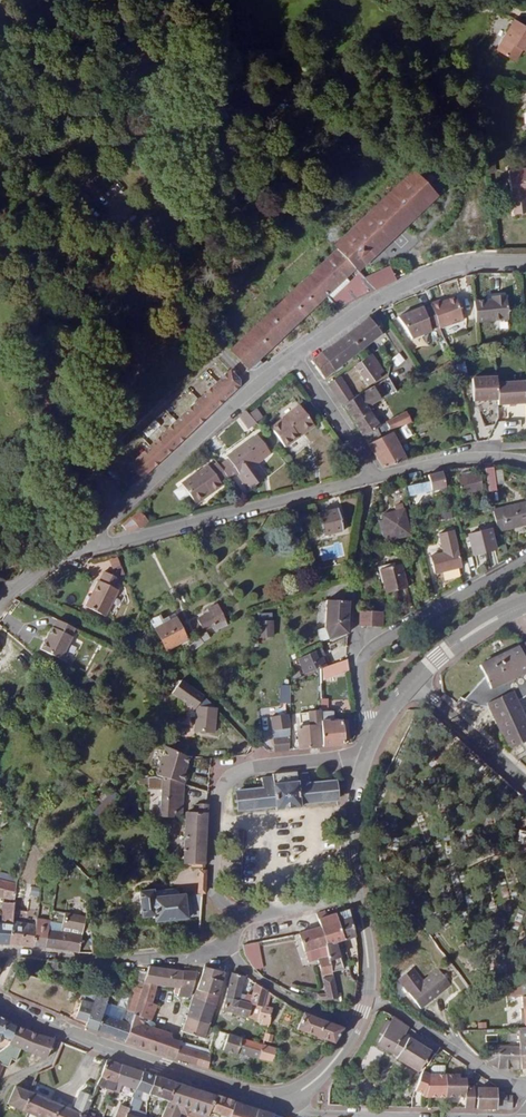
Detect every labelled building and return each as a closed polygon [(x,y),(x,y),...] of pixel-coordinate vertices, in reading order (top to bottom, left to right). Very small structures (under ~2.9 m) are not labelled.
[(497,51),(515,61),(522,50),(525,52),(525,26),(514,20),(497,51)] [(508,171),(514,214),(525,212),(525,168),(508,171)] [(325,295),(339,310),(351,303),(396,281),(390,268),(365,279),(355,269),(363,261),(365,263),(437,196),(414,172),(343,240),(345,242),(330,256),(330,259),(327,262),(324,261),(311,274),(311,277),(299,289),(295,289),(292,292),(291,296),(280,307),(276,307),(272,310),(272,314),(260,325),(257,325),(253,329),(252,332),(251,334),(247,334),(234,347),(233,354),(248,369),(256,371),(264,365),(257,359),(277,339),(281,339),(285,336),(285,332),(316,303),(320,303),(324,299),(324,296),(325,295)] [(492,300),(474,301),(476,323),(509,320),(506,293),(491,294),(492,300)] [(432,306),(438,325),(439,329),(463,321),(455,297),(440,303),(439,301),(431,303),(432,306)] [(412,339),(431,331),(430,328),(438,325),(432,306),(424,309),(423,307),(398,318),(412,339)] [(322,354),(335,371),(346,362),(382,334),(369,318),(335,345),(322,354)] [(318,370),(324,379),(335,371),(322,354),(311,361),(318,370)] [(379,376),(384,372),(372,354),(354,367),(369,386),(381,378),(379,376)] [(404,361),(399,354),(392,360),(398,366),(404,361)] [(456,367),(453,359),(438,369),(441,373),(446,369),(456,367)] [(467,374),(464,360),(455,362),(458,376),(467,374)] [(457,378),(455,370),(447,372),(449,380),(457,378)] [(132,487),(239,386),(239,380),(235,375),(236,374),(234,371),(232,372),(231,371),(130,466),(137,473),(127,482),(132,487)] [(343,405),(353,398),(339,377),(329,385),(336,396),(343,405)] [(497,377),(472,379),(474,401),(498,400),(497,383),(497,377)] [(497,383),(498,400),(498,405),(525,403),(525,385),(525,382),(497,383)] [(374,387),(358,395),(353,398),(343,405),(355,423),(363,436),(376,430),(381,427),(369,411),(374,409),(371,405),(381,400),(377,393),(374,388),(374,387)] [(315,426),(300,406),(271,428),(285,447),(315,426)] [(263,418),(256,409),(251,413),(257,422),(263,418)] [(256,423),(246,411),(240,416),(249,429),(256,423)] [(390,430),(412,423),(407,412),(386,423),(390,430)] [(494,421),(494,435),(522,434),(522,420),(494,421)] [(376,430),(363,436),(374,454),(384,469),(407,460),(392,433),(381,438),(376,430)] [(266,478),(256,464),(271,453),(258,435),(227,457),(229,460),(220,467),(227,477),(229,479),(238,473),(250,489),(266,478)] [(210,492),(211,493),(222,485),(220,482),(227,477),(220,467),(218,464),(211,469),(208,465),(182,485),(189,495),(195,503),(210,492)] [(494,471),(493,467),(485,469),(488,488),(489,492),(496,490),(496,484),(494,471)] [(478,474),(459,479),(457,469),(444,472),(449,491),(461,488),(463,495),(482,490),(478,474)] [(502,483),(500,470),(494,471),(496,484),(502,483)] [(446,487),(442,472),(428,475),(430,482),(425,483),(407,487),(410,496),(446,487)] [(189,495),(182,485),(174,492),(181,501),(189,495)] [(493,511),(499,531),(525,525),(525,503),(493,511)] [(344,531),(338,509),(318,514),(324,536),(344,531)] [(379,521),(385,542),(411,535),(404,510),(382,515),(383,520),(379,521)] [(148,521),(139,512),(132,519),(130,517),(121,525),(126,531),(138,528),(139,529),(140,528),(148,521)] [(452,518),(451,512),(444,513),(446,520),(452,518)] [(495,550),(490,530),(468,535),(474,556),(495,550)] [(462,567),(452,531),(439,534),(444,553),(431,556),(435,574),(462,567)] [(407,588),(401,564),(380,570),(386,594),(407,588)] [(119,579),(105,572),(100,581),(99,581),(86,607),(106,617),(119,591),(115,589),(119,579)] [(326,628),(348,620),(348,608),(349,602),(327,601),(326,628)] [(209,613),(198,619),(204,630),(213,626),(217,633),(219,631),(218,629),(227,625),(217,605),(207,610),(209,613)] [(369,612),(360,612),(360,627),(382,627),(382,612),(381,612),(380,607),(369,607),(369,612)] [(175,615),(163,621),(161,616),(151,621),(166,651),(188,640),(175,615)] [(42,650),(62,660),(73,637),(71,637),(75,629),(58,620),(54,628),(53,628),(42,650)] [(321,641),(348,634),(348,620),(326,628),(317,630),(321,641)] [(272,622),(259,623),(260,637),(273,637),(272,622)] [(207,633),(200,637),(203,642),(210,637),(207,633)] [(204,643),(200,638),(189,647),(193,652),(204,643)] [(400,650),(397,644),(389,649),(392,655),(400,650)] [(495,686),(525,672),(525,644),(480,665),(485,677),(493,692),(497,690),(495,686)] [(326,666),(321,656),(323,654),(321,649),(299,659),(306,674),(319,669),(326,666)] [(349,671),(347,659),(326,666),(319,669),(320,682),(349,671)] [(301,676),(299,671),(292,674),(292,680),(301,676)] [(513,691),(517,701),(525,697),(525,696),(525,672),(495,686),(497,690),(493,692),(485,677),(464,700),(472,704),(480,706),(489,708),(487,704),(513,691)] [(204,697),(181,681),(172,694),(194,709),(196,707),(197,707),(196,721),(202,722),(202,732),(214,733),(216,709),(204,697)] [(95,686),(88,682),(82,691),(89,696),(95,686)] [(513,691),(487,704),(489,708),(508,750),(525,741),(525,720),(517,701),(513,691)] [(343,741),(341,721),(333,722),(332,711),(328,711),(328,700),(321,700),(321,711),(321,725),(323,747),(344,744),(343,741)] [(320,747),(318,725),(321,725),(321,711),(299,713),(300,727),(297,728),(299,749),(304,748),(320,747)] [(31,722),(24,715),(17,723),(24,729),(31,722)] [(289,728),(287,715),(270,718),(273,739),(283,737),(290,737),(289,728)] [(349,740),(347,721),(341,721),(343,741),(349,740)] [(273,739),(275,752),(289,750),(290,737),(283,737),(273,739)] [(188,746),(175,739),(171,746),(184,753),(188,746)] [(189,758),(165,747),(156,776),(183,784),(184,784),(187,774),(185,773),(189,758)] [(301,808),(300,804),(321,802),(319,783),(309,784),(308,773),(297,774),(296,772),(273,774),(273,777),(262,778),(263,789),(237,792),(239,810),(276,806),(276,810),(297,808),(301,808)] [(161,790),(159,817),(174,818),(174,816),(181,817),(183,784),(156,776),(155,776),(148,776),(147,789),(161,790)] [(337,800),(335,782),(319,783),(321,802),(337,800)] [(114,804),(108,810),(115,817),(121,811),(114,804)] [(205,829),(207,805),(201,804),(200,804),(199,805),(195,805),(194,815),(192,814),(186,813),(184,863),(204,864),(205,838),(205,829)] [(129,830),(128,837),(140,838),(141,831),(129,830)] [(104,861),(93,861),(93,871),(104,871),(104,861)] [(59,874),(55,870),(46,879),(57,883),(59,874)] [(0,872),(0,873),(0,880),(14,883),(15,876),(0,872)] [(15,901),(16,884),(14,883),(0,880),(0,897),(15,901)] [(40,888),(32,887),(30,895),(38,896),(40,888)] [(193,916),(200,917),(202,894),(184,896),(184,895),(180,896),(180,894),(179,892),(178,891),(176,890),(175,889),(173,889),(139,892),(142,917),(152,916),(152,918),(154,918),(155,922),(187,919),(187,917),(193,916)] [(20,946),(33,947),(37,919),(40,897),(30,895),(27,908),(28,908),(28,912),(13,910),(13,914),(12,926),(9,945),(20,946)] [(13,910),(14,903),(3,903),(3,913),(13,914),(13,910)] [(342,912),(335,914),(344,940),(355,937),(350,915),(349,910),(342,912)] [(344,940),(335,914),(327,917),(325,911),(316,914),(321,927),(326,944),(329,960),(340,957),(335,943),(344,940)] [(3,913),(2,924),(0,924),(0,944),(9,945),(12,926),(13,914),(3,913)] [(79,953),(82,936),(79,935),(80,930),(83,931),(86,917),(65,913),(62,924),(61,932),(58,932),(57,949),(69,951),(79,953)] [(37,919),(33,947),(39,947),(45,948),(48,930),(50,922),(50,921),(37,919)] [(61,932),(62,924),(50,922),(48,930),(58,932),(61,932)] [(326,944),(321,927),(300,933),(309,963),(318,960),(319,963),(329,960),(326,944)] [(51,948),(57,949),(58,932),(48,930),(45,948),(51,948)] [(263,968),(258,942),(243,945),(245,955),(252,967),(255,970),(263,968)] [(343,969),(340,957),(329,960),(330,965),(335,983),(337,982),(335,977),(337,977),(335,971),(343,969)] [(304,998),(317,1000),(337,999),(335,983),(330,965),(329,960),(319,963),(325,994),(317,994),(306,992),(304,998)] [(144,982),(157,985),(156,986),(175,988),(181,988),(184,972),(168,969),(149,967),(147,972),(144,982)] [(196,990),(217,996),(218,994),(224,973),(211,970),(204,968),(196,990)] [(439,969),(423,981),(413,968),(398,979),(421,1009),(451,985),(439,969)] [(147,972),(134,970),(131,980),(136,981),(134,987),(142,989),(144,982),(147,972)] [(184,971),(184,972),(181,988),(175,988),(174,993),(178,994),(177,996),(189,998),(191,997),(197,972),(190,972),(184,971)] [(226,997),(238,1000),(240,994),(245,976),(232,973),(229,985),(226,997)] [(157,985),(144,982),(142,989),(135,1014),(124,1042),(153,1052),(166,1056),(166,1055),(174,1058),(180,1042),(172,1039),(172,1037),(171,1037),(171,1034),(155,1028),(154,1025),(152,1022),(150,1022),(157,1005),(156,1005),(155,1006),(151,1004),(156,986),(157,985)] [(262,988),(255,983),(251,996),(247,995),(241,1001),(238,1000),(235,1014),(241,1016),(248,1018),(248,1017),(251,1005),(261,1007),(262,1007),(266,991),(262,988)] [(512,987),(512,997),(521,997),(522,1009),(520,1009),(521,1023),(518,1024),(518,1028),(525,1028),(525,983),(521,983),(512,987)] [(127,1010),(116,1037),(115,1038),(124,1042),(135,1014),(142,989),(134,987),(127,1010)] [(218,994),(217,996),(196,990),(191,1000),(187,1017),(209,1024),(211,1017),(213,1011),(214,1008),(216,1002),(219,995),(218,994)] [(258,1020),(262,1020),(260,1025),(267,1027),(268,1024),(270,1024),(273,1008),(266,1007),(270,993),(266,991),(262,1007),(261,1007),(258,1020)] [(97,1030),(107,1003),(108,999),(85,992),(75,1018),(87,1021),(85,1027),(97,1031),(97,1030)] [(235,1014),(238,1000),(226,997),(222,1011),(228,1012),(235,1014)] [(110,1035),(116,1037),(127,1010),(107,1003),(97,1030),(110,1035)] [(261,1007),(251,1005),(248,1017),(258,1020),(261,1007)] [(343,1028),(303,1014),(298,1029),(334,1043),(343,1028)] [(1,1050),(9,1044),(10,1041),(16,1025),(4,1019),(0,1017),(0,1049),(1,1050)] [(187,1017),(182,1032),(204,1039),(206,1033),(209,1034),(211,1028),(208,1027),(209,1024),(187,1017)] [(431,1052),(404,1035),(409,1028),(393,1017),(390,1021),(383,1035),(378,1042),(387,1047),(386,1050),(397,1056),(396,1059),(418,1072),(431,1052)] [(383,1035),(390,1021),(388,1020),(380,1033),(383,1035)] [(1,1050),(0,1051),(0,1072),(3,1065),(8,1067),(12,1060),(16,1061),(21,1049),(46,1059),(54,1040),(46,1037),(36,1034),(16,1025),(10,1041),(9,1044),(1,1050)] [(518,1028),(520,1047),(494,1047),(494,1055),(521,1056),(525,1055),(525,1028),(518,1028)] [(271,1043),(273,1035),(265,1033),(263,1040),(271,1043)] [(259,1058),(262,1045),(228,1035),(223,1050),(236,1055),(237,1052),(259,1058)] [(201,1048),(180,1042),(174,1058),(189,1063),(196,1065),(200,1052),(201,1048)] [(272,1061),(276,1050),(262,1045),(259,1058),(272,1061)] [(209,1055),(200,1052),(196,1065),(204,1067),(207,1068),(210,1055),(209,1055)] [(494,1055),(489,1055),(488,1062),(498,1069),(521,1069),(521,1056),(494,1055)] [(113,1091),(121,1065),(116,1063),(108,1060),(107,1060),(100,1077),(96,1085),(108,1089),(105,1096),(111,1098),(113,1091)] [(135,1089),(143,1072),(134,1069),(121,1065),(113,1091),(119,1092),(121,1085),(135,1089)] [(422,1072),(421,1075),(415,1091),(423,1094),(422,1096),(426,1097),(446,1097),(446,1075),(446,1066),(433,1066),(431,1069),(431,1076),(422,1072)] [(155,1076),(150,1075),(143,1072),(135,1089),(136,1089),(129,1108),(126,1115),(133,1116),(145,1116),(141,1115),(142,1112),(138,1111),(143,1100),(143,1101),(144,1101),(145,1101),(147,1100),(148,1094),(155,1076)] [(459,1079),(459,1075),(446,1075),(446,1097),(465,1097),(465,1108),(474,1109),(474,1086),(466,1086),(466,1079),(459,1079)] [(169,1081),(155,1076),(148,1094),(168,1101),(169,1102),(176,1083),(169,1081)] [(180,1113),(190,1088),(176,1083),(169,1102),(168,1101),(161,1116),(179,1116),(180,1113)] [(22,1110),(30,1093),(15,1087),(8,1104),(22,1110)] [(190,1088),(180,1113),(187,1115),(188,1111),(196,1090),(193,1089),(190,1088)] [(496,1093),(496,1089),(478,1089),(478,1108),(487,1108),(496,1109),(496,1093)] [(215,1096),(196,1090),(188,1111),(197,1114),(196,1116),(206,1116),(208,1116),(210,1111),(215,1096)] [(28,1113),(27,1116),(36,1116),(85,1116),(87,1112),(93,1097),(80,1092),(73,1111),(30,1093),(22,1110),(28,1113)] [(507,1096),(507,1093),(496,1093),(496,1109),(507,1109),(507,1096)] [(234,1103),(230,1101),(215,1096),(210,1111),(228,1116),(229,1116),(234,1103)] [(258,1110),(249,1107),(234,1103),(229,1116),(256,1116),(258,1110)] [(129,1108),(120,1105),(116,1116),(126,1116),(126,1115),(129,1108)]
